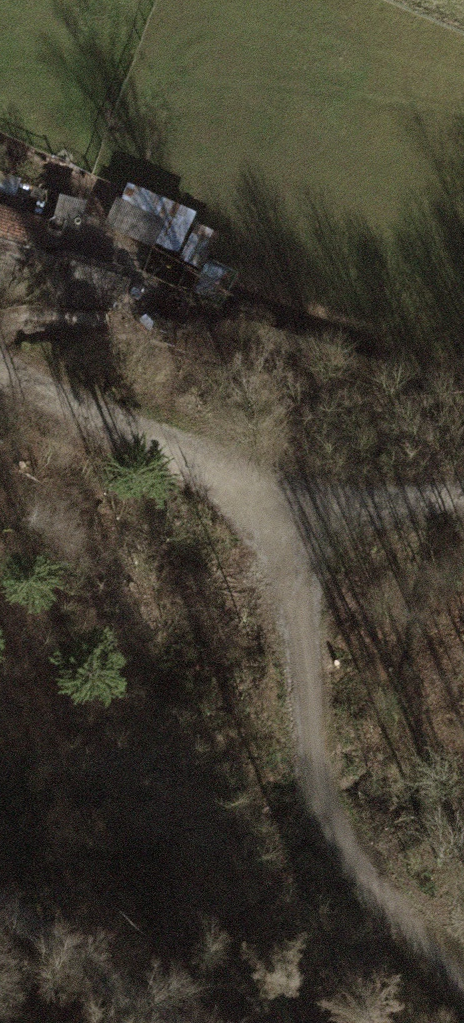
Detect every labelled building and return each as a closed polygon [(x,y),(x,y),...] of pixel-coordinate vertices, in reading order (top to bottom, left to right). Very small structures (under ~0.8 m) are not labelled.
[(177,203),(128,180),(104,228),(153,252),(177,203)] [(0,203),(0,251),(37,266),(54,224),(0,203)]
